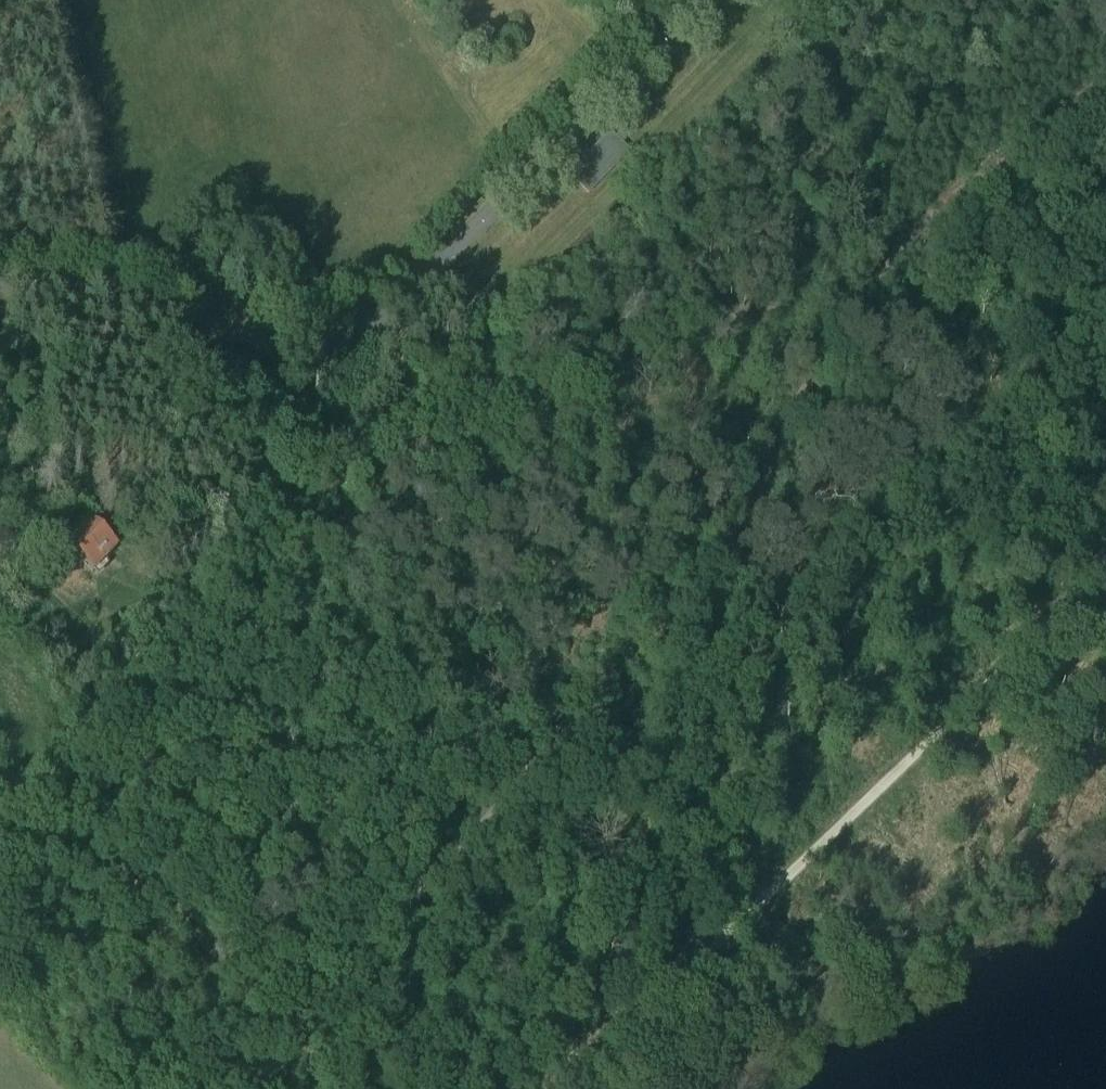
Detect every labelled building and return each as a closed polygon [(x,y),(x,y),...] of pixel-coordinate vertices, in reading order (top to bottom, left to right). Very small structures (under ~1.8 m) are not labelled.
[(588,193),(629,152),(610,134),(570,175),(588,193)] [(85,528),(79,521),(72,528),(78,534),(66,547),(92,573),(117,548),(91,522),(85,528)]
